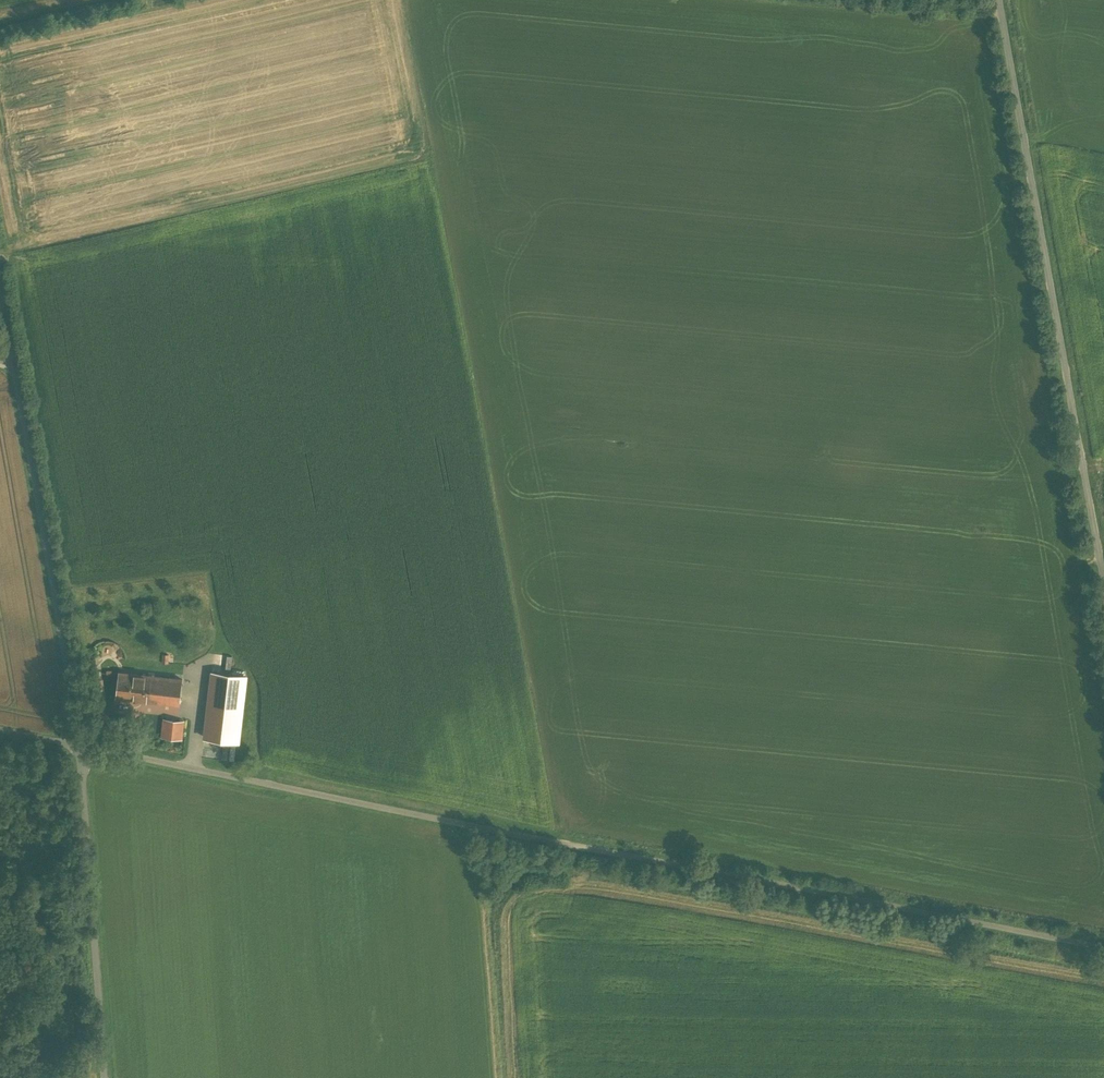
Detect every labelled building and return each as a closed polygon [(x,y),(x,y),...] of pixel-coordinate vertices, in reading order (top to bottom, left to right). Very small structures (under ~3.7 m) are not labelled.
[(986,584),(972,590),(978,604),(992,598),(986,584)] [(159,676),(120,672),(118,697),(156,701),(159,676)] [(213,674),(205,735),(222,737),(230,676),(213,674)] [(182,679),(159,676),(156,701),(180,704),(182,679)] [(184,721),(163,719),(161,734),(182,737),(184,721)]
